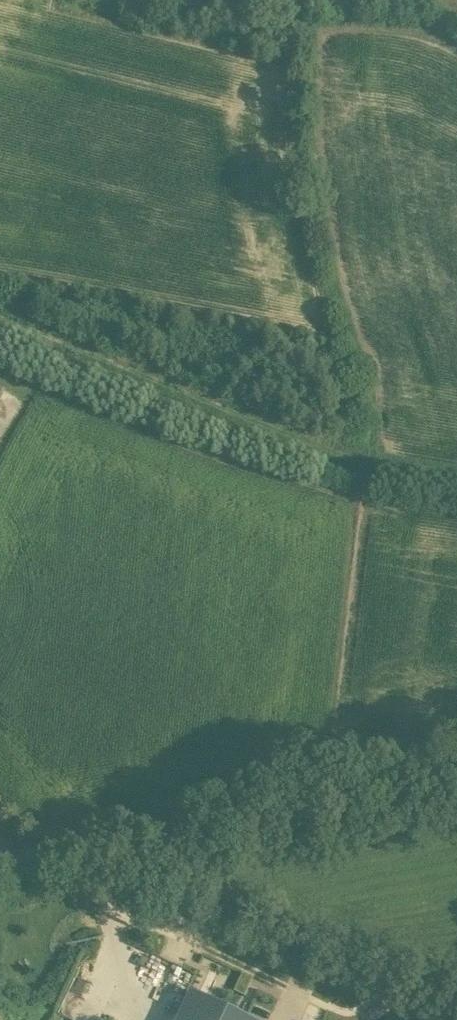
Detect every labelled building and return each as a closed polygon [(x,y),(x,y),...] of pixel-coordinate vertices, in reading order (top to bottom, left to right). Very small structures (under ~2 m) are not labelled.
[(237,986),(234,992),(245,997),(248,991),(237,986)] [(190,990),(176,1019),(254,1019),(190,990)]
